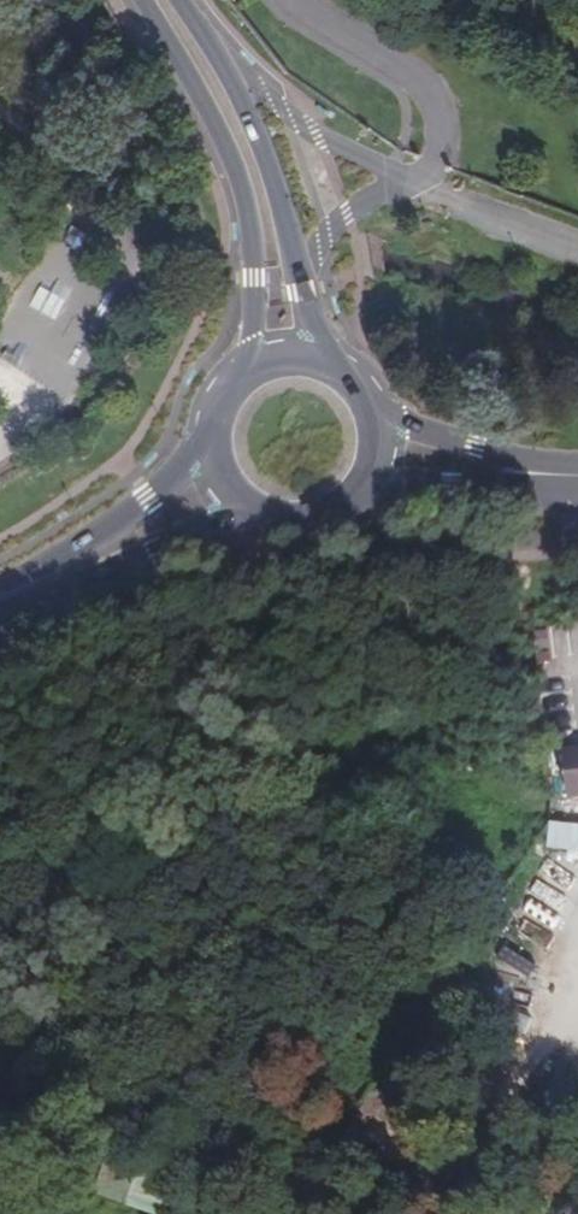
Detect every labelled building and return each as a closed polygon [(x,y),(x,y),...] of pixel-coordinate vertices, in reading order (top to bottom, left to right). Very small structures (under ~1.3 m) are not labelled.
[(563,750),(568,798),(577,797),(577,748),(563,750)] [(549,824),(548,850),(577,852),(577,825),(549,824)] [(91,1193),(157,1213),(169,1175),(104,1154),(91,1193)]
